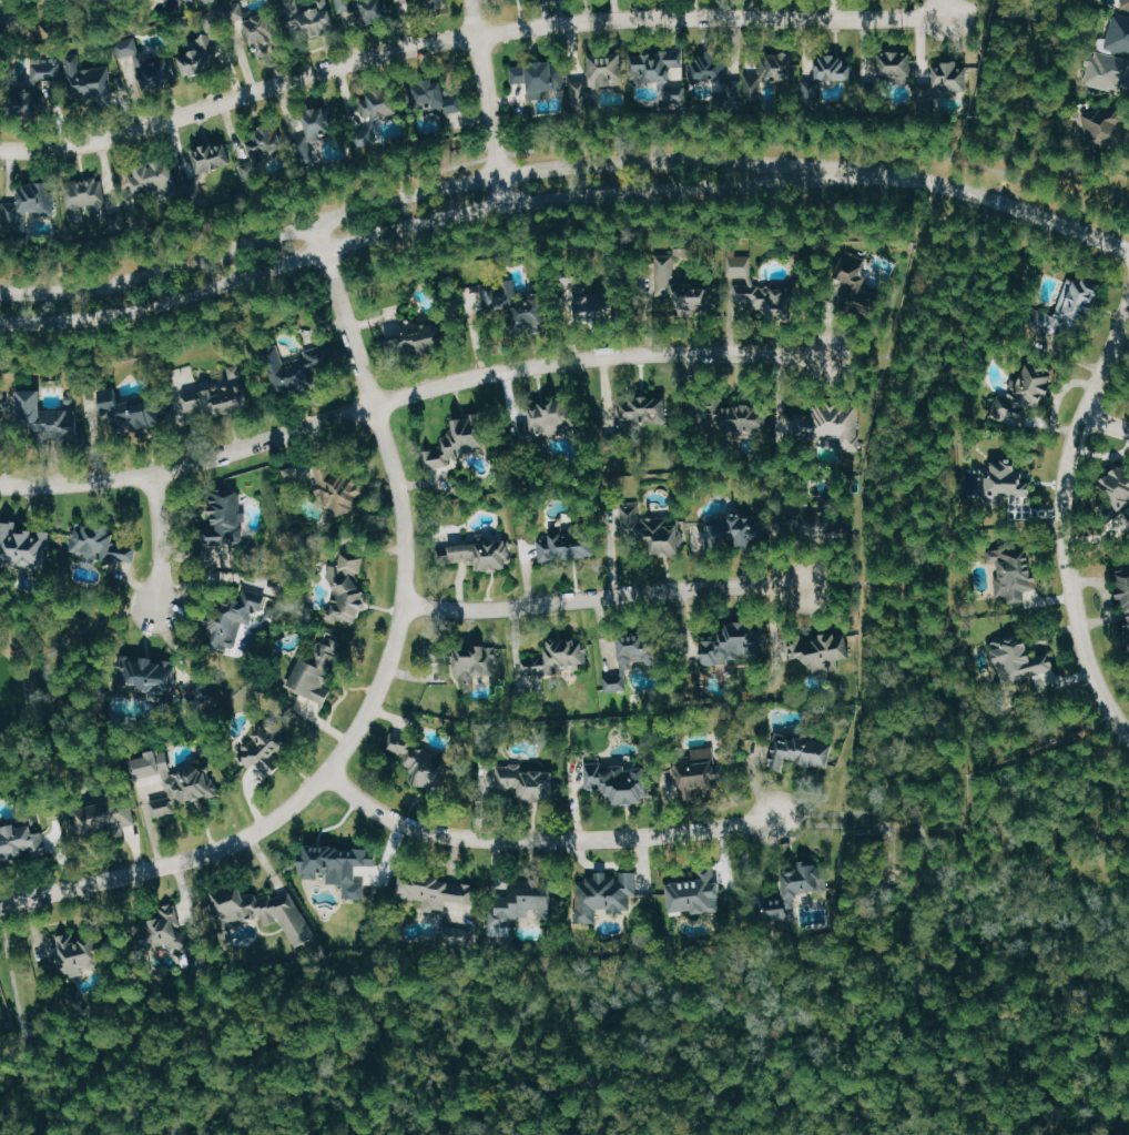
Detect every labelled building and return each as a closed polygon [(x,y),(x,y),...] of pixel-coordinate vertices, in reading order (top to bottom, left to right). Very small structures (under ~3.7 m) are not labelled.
[(291,33),(313,27),(316,38),(338,32),(330,0),(316,0),(314,0),(316,6),(302,10),(299,0),(282,0),(291,33)] [(392,0),(358,0),(365,26),(396,18),(392,0)] [(412,9),(448,5),(448,0),(412,0),(412,9)] [(221,5),(223,21),(245,20),(244,3),(221,5)] [(1128,53),(1128,16),(1115,12),(1106,47),(1128,53)] [(251,17),(254,55),(270,54),(270,44),(276,43),(274,15),(251,17)] [(181,56),(188,77),(229,63),(218,30),(187,40),(191,53),(181,56)] [(147,92),(178,82),(169,50),(144,57),(137,37),(120,42),(124,56),(136,53),(147,92)] [(1125,93),(1128,81),(1128,82),(1128,59),(1093,49),(1084,82),(1125,93)] [(713,82),(718,107),(726,108),(759,102),(757,91),(756,91),(758,82),(730,78),(729,68),(729,64),(728,53),(712,51),(705,52),(704,60),(692,63),(690,75),(691,79),(713,82)] [(683,52),(636,52),(637,81),(661,81),(661,92),(673,92),(673,99),(684,98),(683,52)] [(795,81),(794,52),(768,53),(769,95),(790,94),(790,81),(795,81)] [(915,83),(914,52),(882,52),(883,77),(898,77),(898,83),(915,83)] [(593,54),(594,86),(627,85),(626,53),(593,54)] [(34,54),(30,90),(18,88),(17,103),(47,107),(49,93),(59,94),(63,57),(34,54)] [(66,57),(71,100),(98,97),(99,104),(115,103),(111,66),(83,69),(81,56),(66,57)] [(855,81),(856,58),(817,56),(816,79),(855,81)] [(513,64),(514,84),(532,83),(532,91),(567,89),(566,62),(513,64)] [(971,91),(971,67),(962,66),(962,63),(929,63),(929,89),(920,88),(919,104),(931,104),(931,91),(959,92),(959,91),(971,91)] [(598,86),(592,86),(592,79),(573,80),(574,107),(598,107),(598,86)] [(464,114),(463,95),(448,96),(447,81),(416,83),(418,113),(443,112),(444,115),(464,114)] [(402,117),(400,90),(362,92),(364,119),(402,117)] [(1128,146),(1128,118),(1127,103),(1078,110),(1084,152),(1128,146)] [(311,140),(334,135),(328,108),(306,113),(311,140)] [(267,134),(250,136),(253,155),(288,150),(284,121),(265,124),(267,134)] [(236,164),(228,140),(194,151),(201,173),(188,177),(198,208),(217,202),(207,173),(236,164)] [(182,197),(172,160),(130,171),(138,200),(165,193),(167,200),(182,197)] [(130,229),(128,214),(109,216),(104,177),(67,182),(73,226),(94,223),(95,233),(130,229)] [(6,202),(7,233),(28,232),(28,211),(43,211),(43,217),(57,216),(56,184),(20,185),(20,201),(6,202)] [(795,289),(753,289),(753,256),(737,256),(737,249),(728,249),(728,277),(742,277),(742,283),(734,283),(734,288),(725,288),(725,311),(769,310),(769,318),(796,318),(795,289)] [(714,283),(676,282),(677,255),(657,254),(656,293),(678,293),(678,315),(700,316),(700,317),(713,317),(714,283)] [(852,308),(882,308),(882,283),(868,283),(868,254),(852,254),(852,308)] [(1071,277),(1053,319),(1045,315),(1042,321),(1083,339),(1106,286),(1083,275),(1080,281),(1071,277)] [(485,286),(487,309),(518,306),(516,283),(485,286)] [(577,299),(579,323),(618,321),(617,297),(577,299)] [(550,326),(548,299),(519,300),(521,328),(550,326)] [(445,352),(445,343),(451,343),(451,321),(404,321),(404,333),(394,333),(394,352),(445,352)] [(277,395),(321,386),(315,360),(327,357),(325,349),(293,356),(292,349),(268,354),(277,395)] [(1026,366),(1024,379),(1017,378),(1014,404),(1044,408),(1046,393),(1052,394),(1056,370),(1026,366)] [(257,404),(252,380),(182,395),(188,420),(257,404)] [(169,423),(162,395),(124,404),(120,389),(99,395),(105,419),(115,416),(120,436),(169,423)] [(44,390),(21,391),(23,437),(81,435),(80,404),(68,405),(68,409),(45,410),(44,390)] [(671,397),(623,399),(625,433),(637,432),(636,423),(672,422),(671,397)] [(537,436),(575,432),(572,401),(534,404),(537,436)] [(796,414),(796,445),(859,445),(859,404),(817,404),(817,414),(796,414)] [(1024,409),(1003,404),(999,421),(1020,426),(1024,409)] [(722,406),(723,438),(770,437),(770,405),(722,406)] [(312,466),(324,510),(333,507),(338,524),(361,518),(358,507),(369,504),(360,470),(337,476),(332,460),(312,466)] [(1036,480),(1023,479),(1024,461),(993,460),(992,495),(1036,497),(1036,480)] [(1105,478),(1124,508),(1128,505),(1128,463),(1105,478)] [(207,544),(244,544),(243,492),(214,493),(215,527),(207,527),(207,544)] [(682,517),(642,518),(642,506),(618,507),(620,539),(656,537),(656,556),(684,554),(682,517)] [(816,537),(849,543),(854,516),(805,507),(801,534),(816,537)] [(765,547),(766,526),(757,526),(757,517),(711,516),(711,539),(718,539),(718,547),(730,548),(730,539),(741,539),(741,547),(765,547)] [(0,522),(0,564),(50,563),(50,531),(38,531),(38,530),(19,531),(19,521),(0,522)] [(137,562),(139,545),(117,544),(118,528),(74,525),(72,552),(84,553),(84,560),(99,561),(99,571),(113,572),(114,561),(137,562)] [(536,538),(541,565),(598,553),(592,526),(536,538)] [(439,546),(440,565),(477,562),(477,572),(513,569),(511,541),(439,546)] [(997,596),(1011,596),(1011,603),(1028,603),(1028,591),(1040,591),(1040,578),(1035,578),(1035,550),(991,550),(991,565),(1005,565),(1005,577),(997,577),(997,596)] [(1122,581),(1121,595),(1122,599),(1128,600),(1128,605),(1128,554),(1115,557),(1122,581)] [(332,606),(328,606),(327,620),(364,621),(364,610),(365,610),(366,573),(365,573),(365,556),(342,556),(342,566),(334,566),(332,606)] [(216,652),(241,645),(236,630),(259,623),(257,616),(262,615),(261,612),(269,610),(266,600),(257,603),(257,601),(205,617),(216,652)] [(703,631),(705,665),(731,664),(731,660),(743,660),(743,655),(762,654),(761,629),(703,631)] [(291,685),(328,705),(335,692),(327,687),(332,678),(331,678),(350,643),(329,632),(313,661),(306,658),(291,685)] [(1032,677),(1036,691),(1042,692),(1061,687),(1061,684),(1052,652),(1040,656),(1032,656),(1032,652),(1027,633),(1018,633),(1002,637),(994,637),(997,650),(997,652),(1000,661),(1000,665),(1004,681),(1004,683),(1009,683),(1032,677)] [(621,636),(622,669),(638,669),(638,662),(658,662),(657,636),(621,636)] [(564,674),(564,667),(588,666),(587,639),(550,640),(550,649),(540,649),(540,658),(523,658),(523,675),(564,674)] [(446,663),(447,645),(430,644),(429,663),(446,663)] [(501,648),(459,646),(457,682),(499,684),(501,648)] [(128,657),(127,666),(122,665),(120,686),(156,690),(154,703),(178,706),(182,663),(128,657)] [(607,692),(629,690),(628,673),(605,675),(607,692)] [(241,741),(260,781),(287,768),(280,752),(290,747),(279,723),(241,741)] [(439,797),(451,757),(413,745),(415,738),(394,732),(388,750),(408,756),(405,767),(418,771),(414,784),(431,789),(429,794),(439,797)] [(835,743),(775,733),(769,767),(787,770),(789,761),(831,769),(835,743)] [(685,796),(720,793),(719,780),(720,780),(718,747),(681,750),(685,796)] [(217,798),(212,763),(174,769),(171,750),(150,754),(151,758),(133,760),(136,779),(165,774),(168,798),(152,801),(155,817),(180,814),(178,804),(217,798)] [(499,790),(517,790),(517,800),(563,800),(563,789),(557,788),(558,771),(545,771),(545,763),(499,763),(499,790)] [(652,804),(652,766),(603,766),(603,763),(587,763),(588,789),(605,789),(605,798),(619,798),(619,804),(652,804)] [(138,828),(131,799),(68,814),(74,842),(138,828)] [(795,921),(792,896),(827,892),(824,865),(810,867),(810,861),(802,862),(803,868),(785,871),(788,894),(780,895),(780,900),(772,901),(774,924),(795,921)] [(640,874),(593,872),(593,885),(578,885),(577,923),(598,924),(599,909),(612,909),(612,912),(633,912),(633,896),(639,896),(640,874)] [(400,897),(426,901),(425,908),(473,916),(478,884),(404,873),(400,897)] [(669,881),(673,916),(723,910),(718,875),(669,881)] [(488,926),(515,927),(516,917),(532,918),(532,909),(556,910),(557,883),(514,882),(513,895),(498,894),(497,913),(489,913),(488,926)] [(323,943),(323,941),(292,893),(274,897),(269,889),(248,894),(244,887),(224,892),(206,903),(210,921),(218,933),(223,929),(238,925),(240,929),(249,927),(248,921),(257,919),(263,915),(266,926),(282,922),(299,949),(323,943)] [(166,905),(149,925),(146,943),(153,949),(158,944),(171,946),(177,951),(186,952),(191,957),(189,970),(195,975),(202,976),(219,957),(198,938),(193,938),(182,929),(184,918),(178,913),(179,906),(166,905)] [(102,965),(93,931),(54,940),(64,979),(87,973),(86,969),(102,965)]
